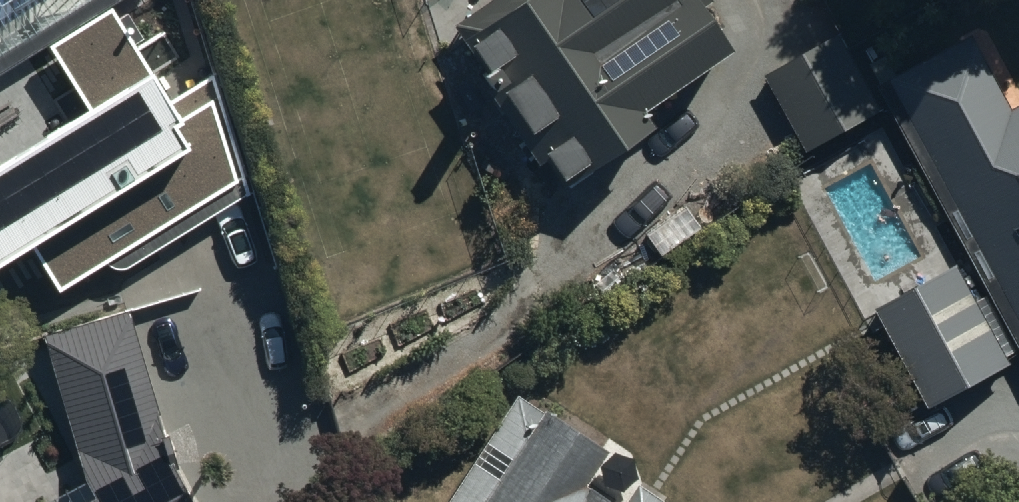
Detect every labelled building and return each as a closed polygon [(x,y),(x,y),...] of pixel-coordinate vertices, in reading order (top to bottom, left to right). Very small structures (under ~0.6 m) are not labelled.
[(100,0),(0,0),(0,64),(100,0)] [(449,30),(554,190),(648,128),(636,110),(725,52),(699,12),(708,7),(703,0),(495,0),(449,30)] [(0,164),(0,269),(35,247),(61,290),(109,260),(118,274),(247,195),(214,77),(172,102),(114,8),(49,48),(87,110),(0,164)] [(838,30),(763,71),(810,157),(884,116),(838,30)] [(1018,338),(1018,95),(1008,102),(970,33),(880,81),(1018,338)] [(959,258),(875,303),(929,403),(1013,358),(959,258)] [(169,447),(128,303),(43,332),(91,485),(59,501),(197,501),(169,447)] [(634,476),(618,500),(582,476),(606,442),(548,403),(544,408),(518,391),(443,501),(672,501),(634,476)]
